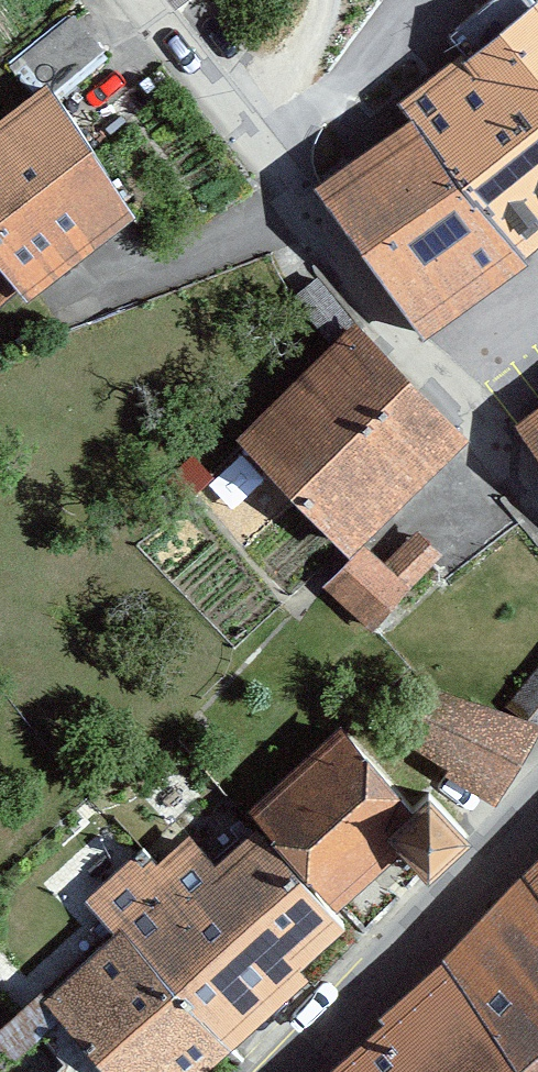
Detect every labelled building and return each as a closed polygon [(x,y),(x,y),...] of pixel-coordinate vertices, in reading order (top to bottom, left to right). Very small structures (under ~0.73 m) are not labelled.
[(446,333),(537,258),(537,0),(497,0),(458,30),(471,50),(407,98),(421,115),(330,184),(446,333)] [(41,297),(158,204),(62,84),(0,133),(0,246),(41,297)] [(28,293),(0,262),(0,317),(28,293)] [(258,438),(361,548),(480,438),(377,327),(258,438)] [(529,422),(537,435),(537,415),(529,422)] [(339,588),(386,632),(459,556),(433,530),(403,561),(383,542),(339,588)] [(527,694),(537,701),(537,676),(527,694)] [(514,799),(537,759),(537,711),(441,680),(408,736),(514,799)] [(351,901),(420,837),(453,872),(508,821),(457,767),(440,783),(367,706),(260,805),(274,820),(351,901)] [(129,1071),(213,1071),(328,967),(319,957),(363,917),(351,901),(274,820),(231,859),(202,828),(109,913),(125,930),(57,993),(129,1071)] [(394,1010),(399,1018),(336,1071),(537,1071),(537,872),(394,1010)]
